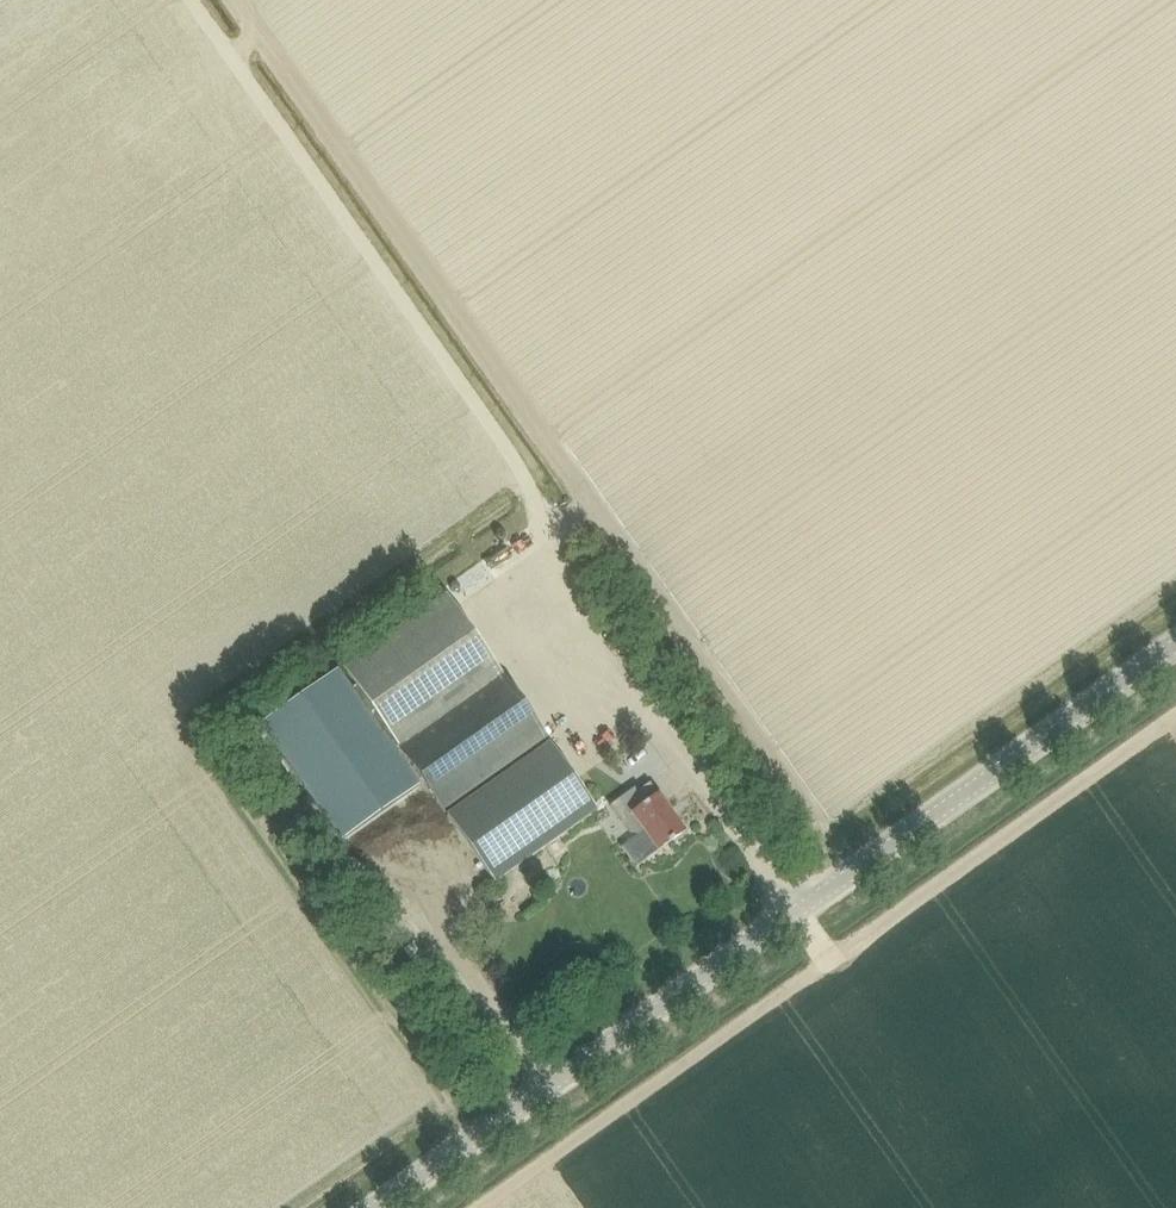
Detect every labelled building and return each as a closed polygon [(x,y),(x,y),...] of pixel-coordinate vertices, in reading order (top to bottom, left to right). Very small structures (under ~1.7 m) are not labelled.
[(445,597),(341,669),(355,689),(372,712),(395,745),(396,744),(443,812),(546,740),(505,682),(445,597)] [(372,712),(355,689),(350,693),(336,673),(259,727),(340,843),(417,789),(366,716),(372,712)] [(687,715),(693,711),(686,701),(680,705),(687,715)] [(549,744),(445,816),(492,883),(596,811),(549,744)] [(636,835),(642,831),(656,852),(683,833),(658,796),(657,796),(649,784),(633,795),(630,791),(609,806),(628,834),(636,835)]
